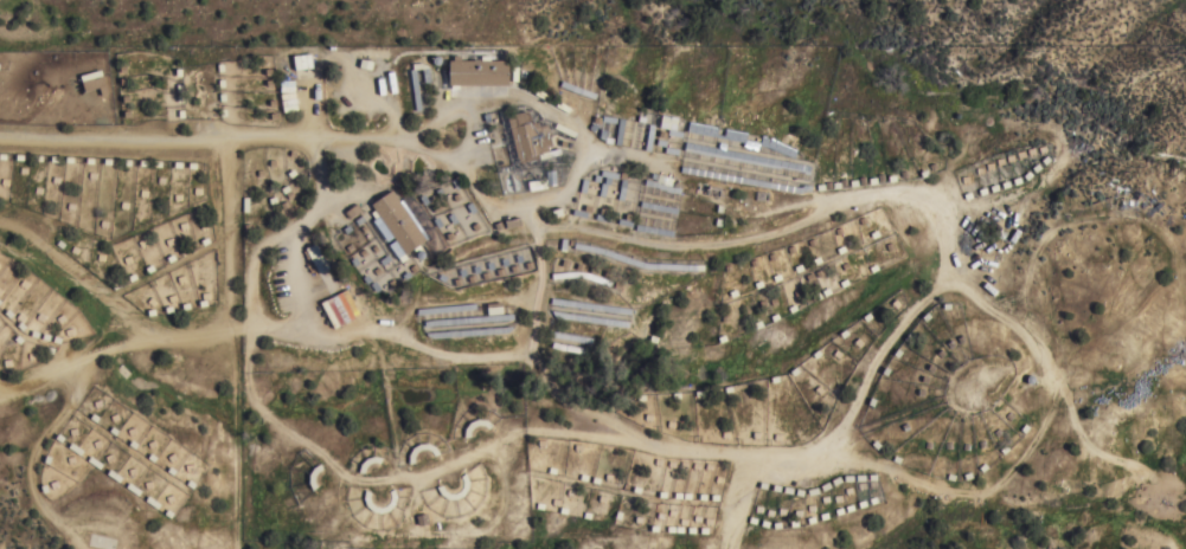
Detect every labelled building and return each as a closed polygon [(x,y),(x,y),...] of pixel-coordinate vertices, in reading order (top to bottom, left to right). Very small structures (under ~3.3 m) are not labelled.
[(310,53),(313,67),(295,70),(293,56),(310,53)] [(459,85),(459,89),(450,89),(450,85),(448,85),(448,60),(453,60),(453,56),(461,56),(461,60),(472,60),(472,56),(489,56),(489,60),(508,60),(507,85),(459,85)] [(410,70),(412,70),(412,64),(422,63),(428,67),(430,82),(424,83),(422,69),(416,69),(421,110),(415,110),(410,70)] [(108,95),(101,96),(98,88),(84,91),(79,76),(101,70),(108,95)] [(506,116),(528,110),(532,123),(547,120),(553,146),(547,147),(549,150),(559,148),(560,154),(519,163),(518,159),(517,160),(506,116)] [(678,118),(675,130),(682,131),(681,137),(667,135),(668,129),(659,128),(661,116),(678,118)] [(770,138),(796,151),(793,157),(772,150),(764,146),(686,131),(688,123),(770,138)] [(810,166),(809,174),(797,173),(797,170),(780,167),(778,168),(684,150),(685,142),(810,166)] [(802,187),(802,185),(803,185),(803,183),(810,186),(810,192),(803,190),(803,192),(802,190),(802,193),(680,172),(681,167),(802,187)] [(546,179),(546,170),(556,170),(556,185),(546,186),(547,188),(528,190),(527,181),(546,179)] [(618,174),(617,179),(611,177),(609,185),(607,185),(604,196),(598,195),(602,182),(604,183),(605,176),(601,175),(601,170),(618,174)] [(671,186),(666,185),(666,186),(673,187),(680,188),(679,194),(673,192),(672,193),(666,192),(666,190),(658,188),(659,188),(643,185),(645,179),(655,181),(656,180),(650,177),(652,173),(658,175),(658,174),(673,179),(671,186)] [(425,240),(418,245),(422,248),(416,252),(412,248),(405,254),(378,215),(374,219),(371,213),(374,209),(371,204),(391,189),(425,240)] [(678,208),(677,214),(640,207),(641,201),(678,208)] [(672,237),(635,230),(636,224),(673,231),(672,237)] [(304,248),(315,243),(329,269),(319,274),(304,248)] [(604,248),(645,263),(653,264),(704,265),(704,271),(652,269),(645,269),(632,265),(603,254),(573,248),(575,243),(604,248)] [(575,271),(581,271),(589,273),(613,282),(610,288),(586,278),(581,277),(575,277),(552,279),(551,273),(575,271)] [(360,315),(333,329),(320,303),(346,289),(360,315)] [(630,309),(630,315),(550,304),(551,298),(630,309)] [(416,309),(475,303),(476,309),(416,315),(416,309)] [(628,327),(560,318),(551,316),(552,310),(562,312),(629,322),(628,327)] [(513,319),(435,325),(425,327),(424,322),(440,319),(513,314),(513,319)] [(512,329),(508,332),(434,338),(428,336),(425,332),(512,327),(512,329)] [(591,344),(550,336),(551,330),(592,338),(591,344)] [(408,456),(412,448),(419,444),(428,444),(435,447),(440,453),(434,456),(431,452),(427,450),(422,450),(417,452),(415,457),(414,463),(409,464),(408,456)] [(442,485),(444,491),(449,493),(455,493),(460,491),(462,487),(463,482),(461,477),(466,473),(468,480),(468,489),(463,496),(455,499),(448,499),(441,495),(436,486),(442,485)] [(371,492),(370,498),(371,503),(376,506),(380,508),(385,506),(389,502),(391,497),(389,491),(395,489),(397,497),(395,504),(389,511),(380,514),(372,511),(366,506),(364,498),(365,490),(371,492)]
